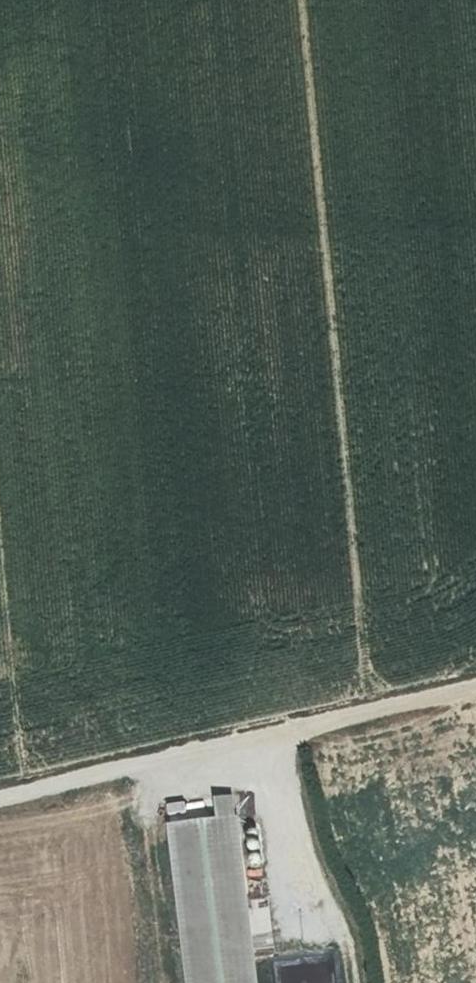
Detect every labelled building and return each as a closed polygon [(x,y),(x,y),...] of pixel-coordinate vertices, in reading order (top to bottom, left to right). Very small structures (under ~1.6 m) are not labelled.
[(237,796),(164,802),(180,982),(254,982),(237,796)]
